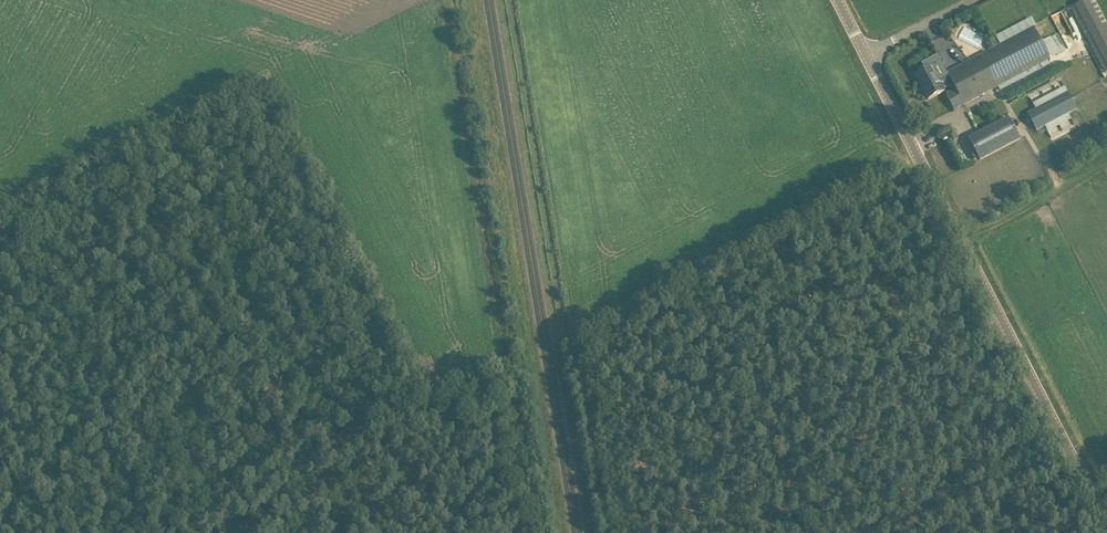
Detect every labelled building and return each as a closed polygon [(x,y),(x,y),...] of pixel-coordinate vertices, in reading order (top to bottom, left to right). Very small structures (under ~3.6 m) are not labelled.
[(1070,8),(1105,72),(1106,71),(1106,24),(1094,0),(1085,0),(1070,8)] [(1051,59),(1050,57),(1059,52),(1051,36),(1041,41),(1034,27),(947,73),(948,75),(953,84),(964,105),(1051,59)] [(985,43),(989,50),(998,45),(995,38),(987,42),(985,43)] [(964,105),(953,84),(948,75),(939,81),(931,66),(915,75),(928,100),(944,91),(943,89),(950,86),(953,90),(946,94),(954,110),(964,105)] [(1036,130),(1037,130),(1039,134),(1047,130),(1045,126),(1077,109),(1068,92),(1027,113),(1036,130)] [(1019,139),(1008,118),(969,138),(980,160),(1019,139)]
